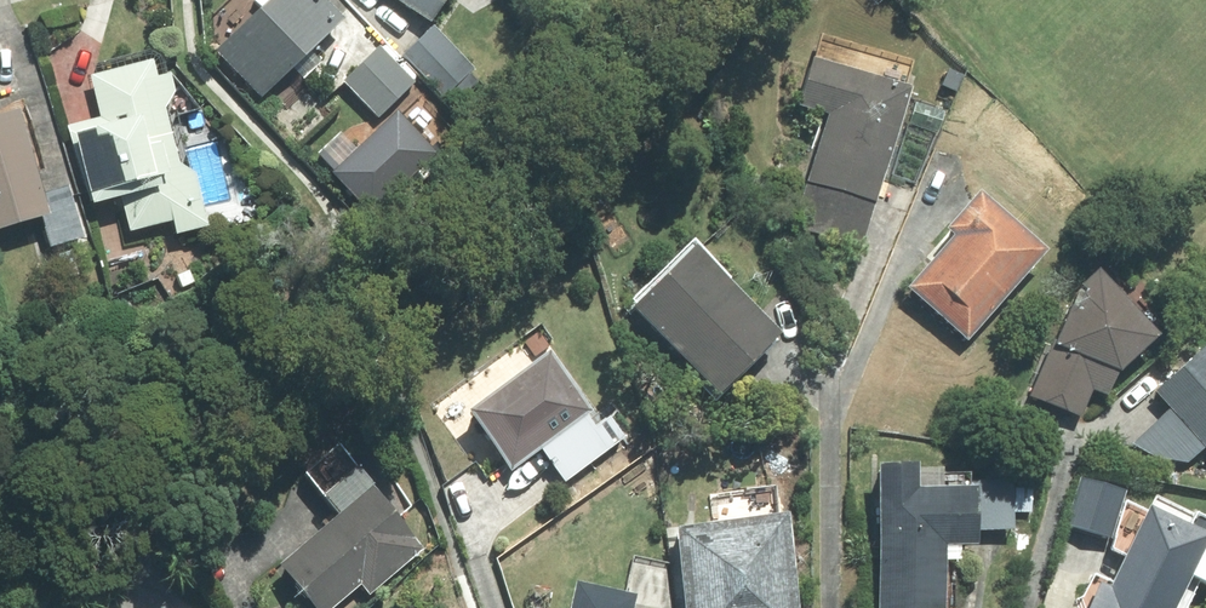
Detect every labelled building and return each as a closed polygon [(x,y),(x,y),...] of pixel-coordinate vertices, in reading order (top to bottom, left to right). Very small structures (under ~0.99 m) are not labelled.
[(253,99),(333,22),(312,0),(247,0),(201,44),(253,99)] [(428,23),(441,0),(389,0),(428,23)] [(430,26),(399,56),(441,100),(472,70),(430,26)] [(374,49),(338,84),(374,120),(409,85),(374,49)] [(176,170),(158,102),(171,98),(165,75),(152,78),(147,60),(85,76),(96,118),(62,127),(84,208),(116,200),(125,233),(167,222),(171,237),(203,229),(187,167),(176,170)] [(894,87),(797,64),(785,112),(819,120),(792,233),(855,249),(894,87)] [(322,121),(299,98),(269,127),(292,150),(322,121)] [(947,111),(910,104),(904,131),(942,138),(947,111)] [(16,110),(0,114),(0,230),(37,220),(45,249),(81,239),(67,187),(39,194),(16,110)] [(963,345),(1048,238),(1003,201),(992,215),(967,195),(938,232),(943,237),(898,293),(963,345)] [(681,247),(619,307),(707,397),(768,337),(681,247)] [(1149,340),(1131,296),(1080,272),(1022,397),(1075,422),(1088,394),(1102,401),(1112,378),(1149,340)] [(1184,466),(1201,449),(1205,454),(1205,340),(1205,339),(1148,393),(1165,411),(1130,444),(1141,456),(1184,466)] [(562,484),(622,440),(603,413),(590,423),(540,354),(535,358),(523,341),(499,359),(511,375),(490,390),(480,376),(453,396),(462,410),(457,414),(501,475),(537,449),(562,484)] [(269,568),(305,607),(330,607),(355,586),(366,598),(422,548),(327,442),(293,472),(330,513),(269,568)] [(967,490),(906,491),(906,466),(867,467),(870,607),(949,607),(947,551),(968,550),(968,534),(1006,533),(1005,489),(967,490)] [(1154,497),(1146,516),(1120,505),(1123,492),(1071,480),(1059,530),(1106,540),(1102,550),(1118,557),(1105,588),(1090,582),(1079,607),(1183,607),(1193,585),(1205,590),(1205,519),(1154,497)] [(776,514),(665,531),(677,607),(791,607),(776,514)] [(626,596),(564,585),(560,607),(624,607),(626,596)]
